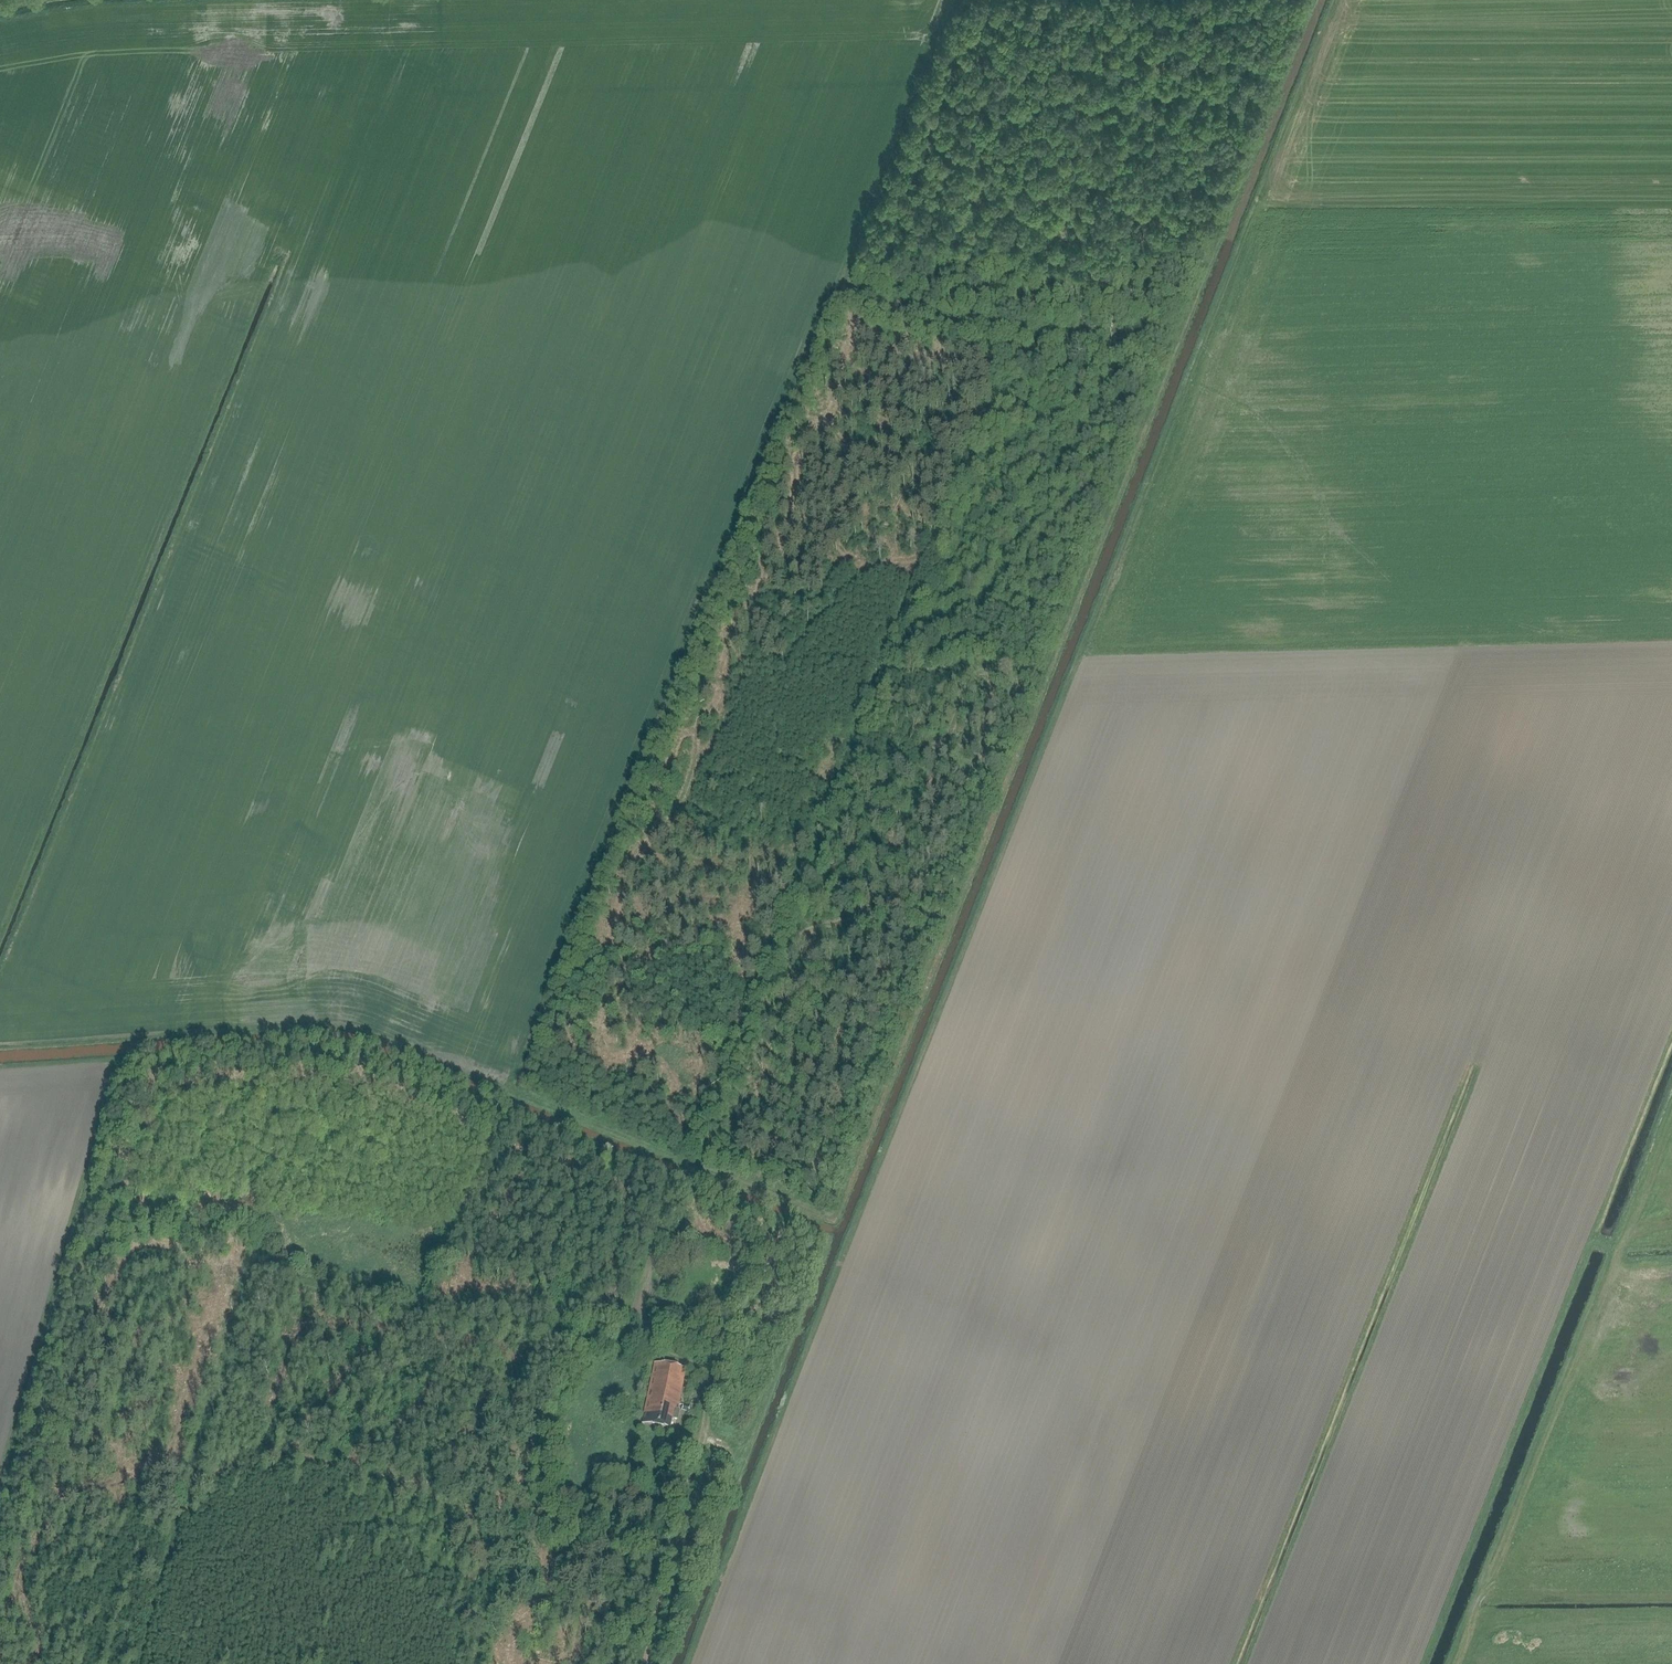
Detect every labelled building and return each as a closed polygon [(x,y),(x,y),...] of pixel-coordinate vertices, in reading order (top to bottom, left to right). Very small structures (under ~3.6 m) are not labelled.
[(671,1419),(677,1421),(679,1411),(677,1411),(686,1369),(654,1363),(641,1423),(669,1429),(671,1419)]
